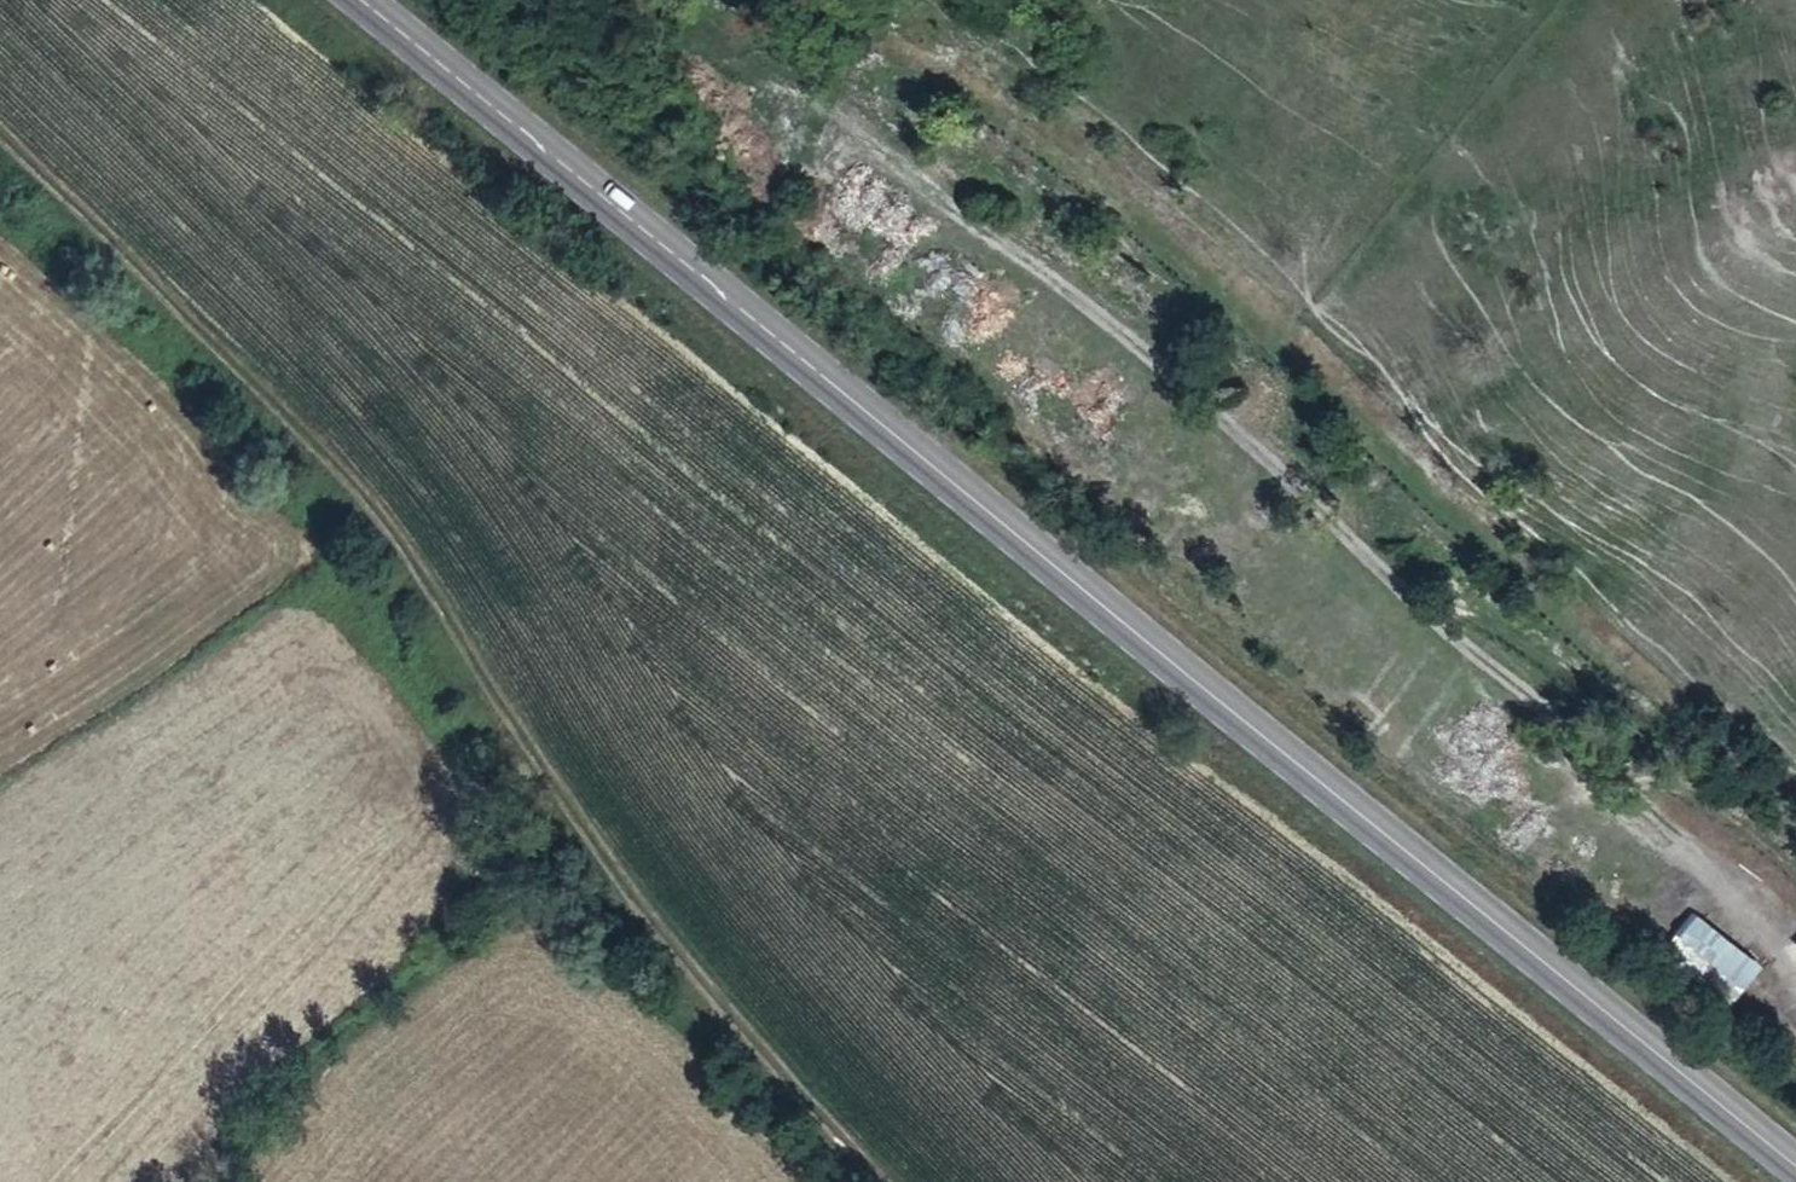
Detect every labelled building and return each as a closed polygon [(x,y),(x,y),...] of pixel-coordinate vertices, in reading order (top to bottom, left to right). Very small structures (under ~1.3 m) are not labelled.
[(1693,911),(1660,952),(1729,1006),(1762,966),(1693,911)]
